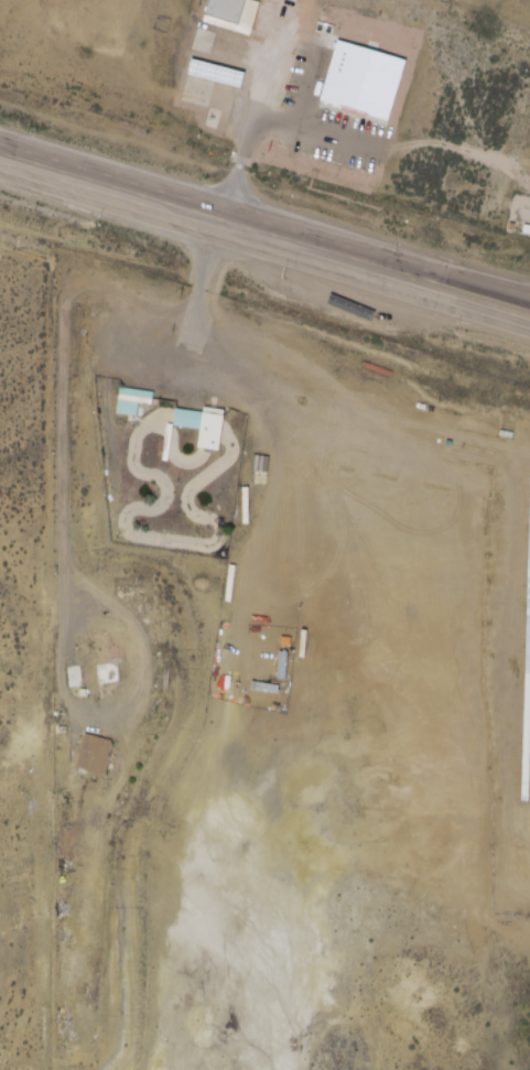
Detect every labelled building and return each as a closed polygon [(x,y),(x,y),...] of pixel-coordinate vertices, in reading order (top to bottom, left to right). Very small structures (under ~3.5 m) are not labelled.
[(256,0),(212,0),(207,18),(254,29),(261,1),(256,0)] [(390,128),(408,65),(336,46),(320,109),(390,128)] [(198,76),(202,62),(253,74),(249,89),(198,76)] [(154,392),(120,387),(117,414),(138,417),(140,403),(153,405),(154,392)] [(202,429),(203,411),(175,410),(174,428),(202,429)] [(67,686),(97,685),(96,643),(65,644),(67,686)] [(78,768),(108,774),(114,739),(84,734),(78,768)]
